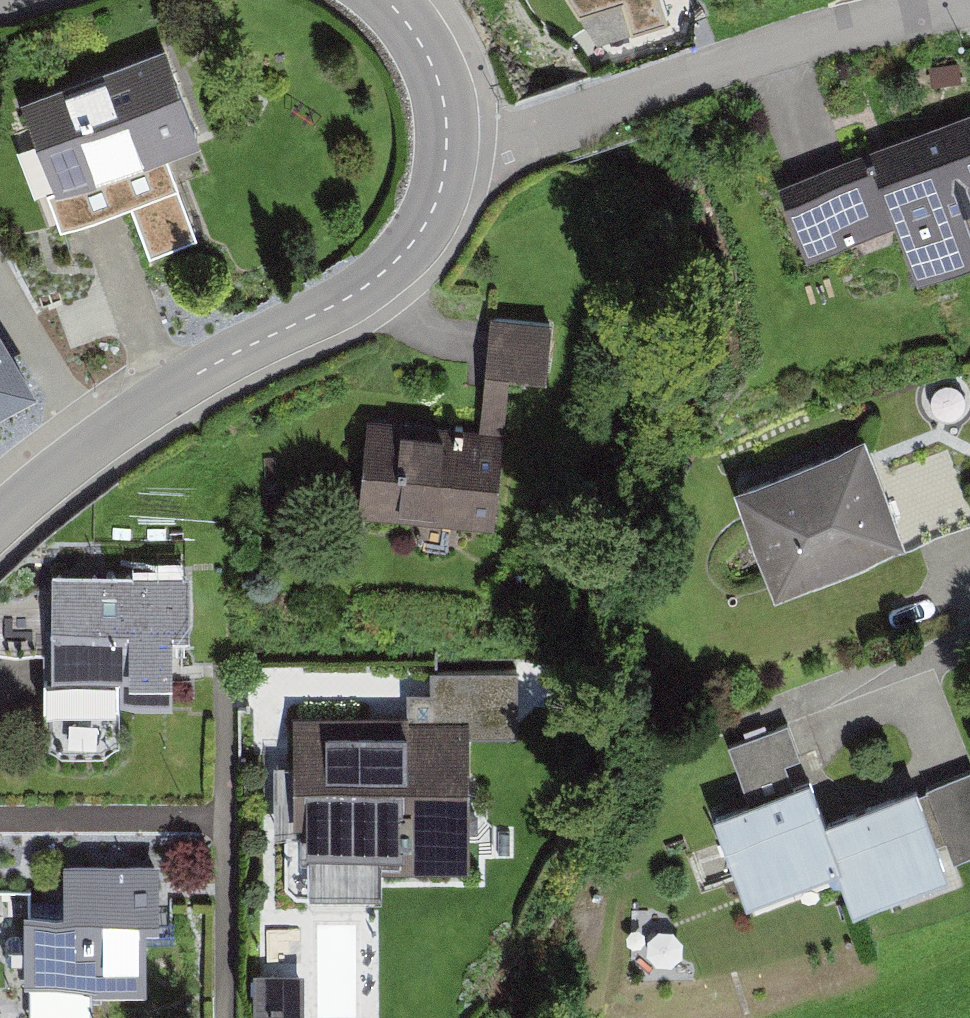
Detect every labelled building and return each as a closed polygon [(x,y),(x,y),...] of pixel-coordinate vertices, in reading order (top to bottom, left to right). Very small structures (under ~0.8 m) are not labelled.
[(661,0),(567,0),(601,50),(669,25),(661,0)] [(21,108),(66,234),(134,210),(155,264),(200,246),(166,164),(201,145),(168,51),(21,108)] [(808,256),(896,222),(918,278),(969,258),(969,108),(779,181),(808,256)] [(36,405),(0,337),(0,426),(36,405)] [(474,338),(462,440),(531,448),(543,346),(474,338)] [(359,449),(350,554),(481,564),(489,459),(359,449)] [(752,621),(969,545),(969,487),(927,466),(862,489),(851,456),(711,505),(752,621)] [(196,582),(59,581),(58,683),(47,683),(48,723),(129,722),(129,714),(183,714),(182,679),(192,679),(190,643),(198,642),(196,582)] [(515,690),(453,689),(453,722),(514,723),(515,690)] [(499,891),(498,738),(308,739),(308,787),(295,787),(295,827),(310,827),(310,847),(388,847),(388,891),(499,891)] [(937,877),(969,865),(969,820),(958,788),(902,808),(897,796),(810,828),(797,794),(778,801),(775,792),(794,785),(777,740),(708,766),(724,809),(746,801),(749,809),(690,831),(723,919),(819,884),(831,916),(937,877)] [(29,935),(30,1007),(151,1006),(151,942),(168,942),(167,882),(72,883),(72,935),(29,935)]
